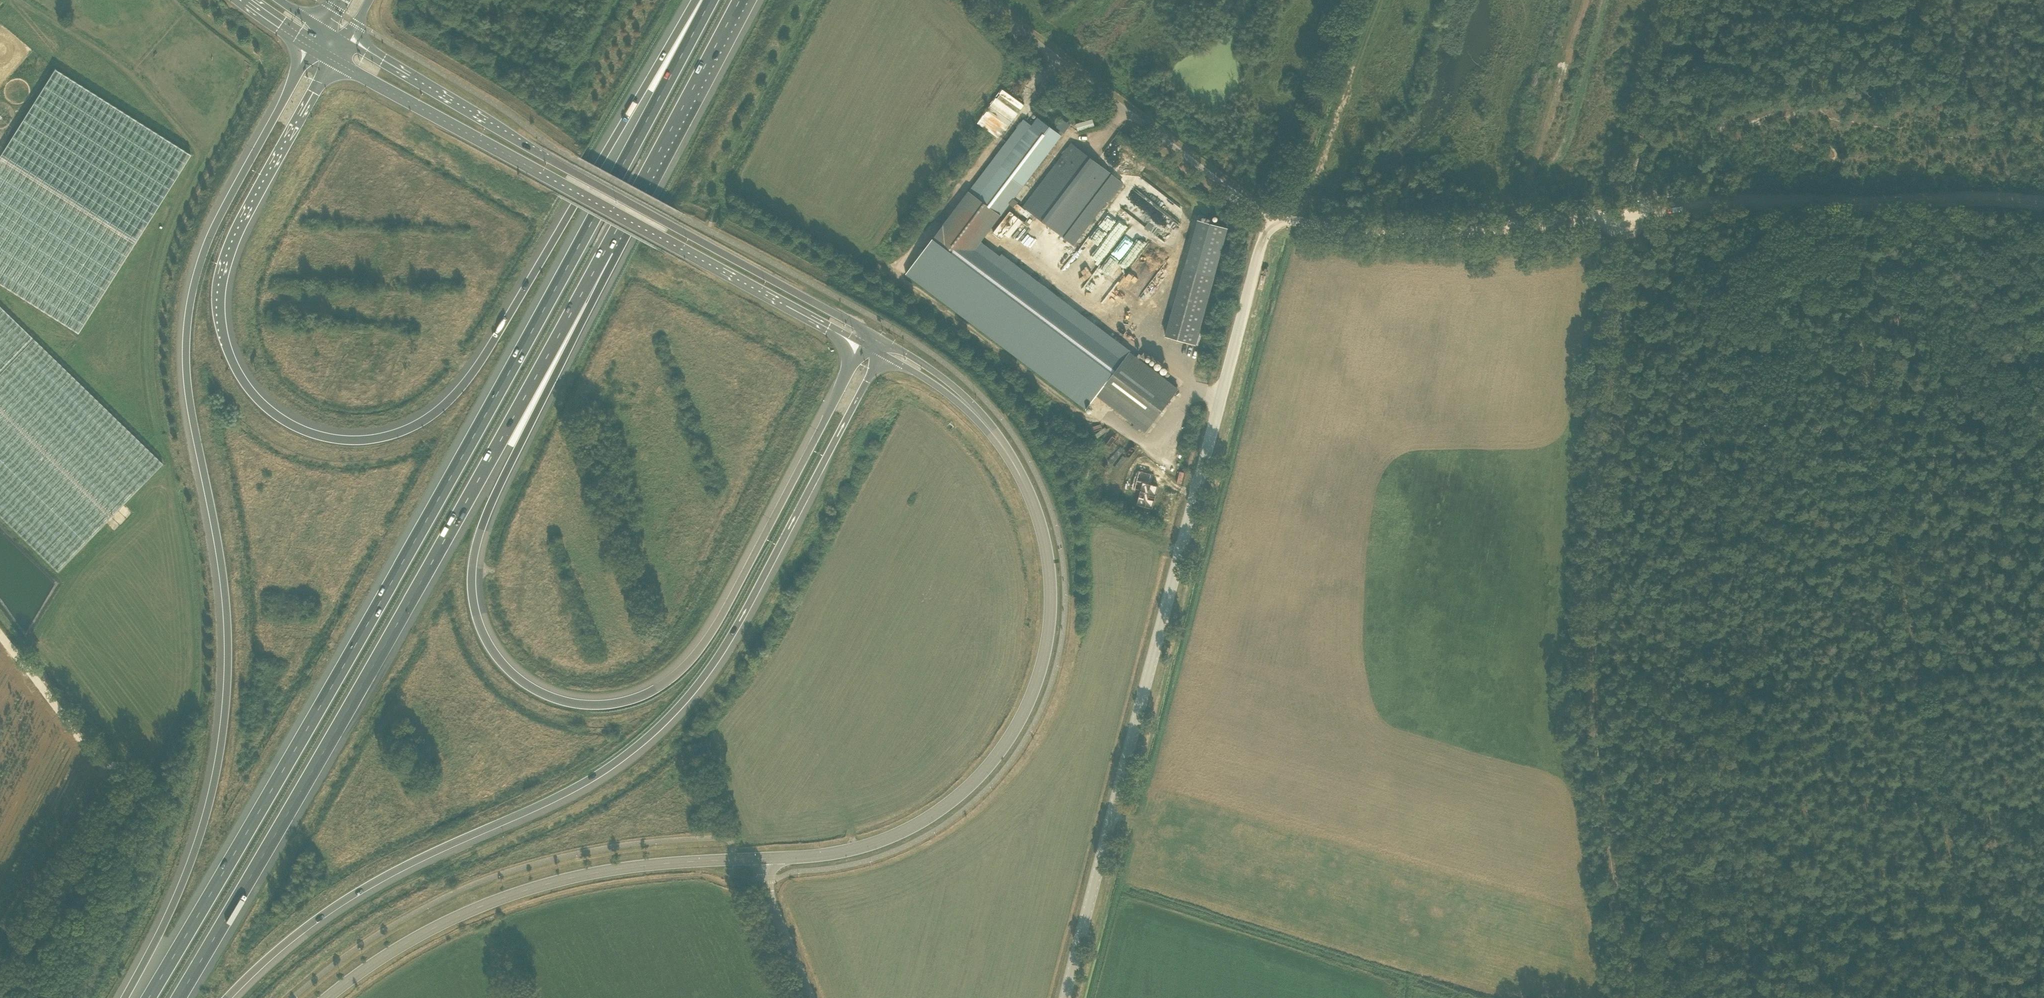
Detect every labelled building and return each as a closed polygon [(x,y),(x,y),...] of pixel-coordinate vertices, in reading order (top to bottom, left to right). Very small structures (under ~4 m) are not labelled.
[(78,333),(191,154),(55,69),(6,147),(0,156),(0,283),(78,333)] [(999,138),(1024,104),(1002,88),(977,122),(999,138)] [(1098,395),(1130,352),(1131,350),(1002,253),(1000,256),(981,241),(1000,215),(1002,216),(1050,151),(1054,145),(1056,143),(1062,135),(1038,117),(1032,125),(1026,120),(971,193),(968,190),(948,216),(915,259),(935,274),(933,277),(940,282),(941,279),(948,284),(948,283),(1015,334),(1014,335),(1096,397),(1098,395)] [(1071,142),(1023,207),(1075,245),(1105,204),(1107,206),(1125,182),(1123,181),(1071,142)] [(1134,189),(1125,201),(1153,224),(1163,211),(1134,189)] [(1198,222),(1166,336),(1195,344),(1227,230),(1198,222)] [(1082,243),(1100,259),(1112,246),(1094,230),(1082,243)] [(1159,277),(1159,263),(1136,263),(1136,268),(1145,268),(1145,277),(1159,277)] [(65,565),(163,463),(0,305),(0,516),(58,572),(65,565)] [(1130,352),(1098,395),(1135,423),(1132,426),(1138,430),(1140,427),(1146,431),(1178,389),(1130,352)] [(1162,461),(1146,457),(1141,476),(1138,490),(1143,492),(1160,496),(1166,473),(1159,471),(1162,461)] [(1142,527),(1138,534),(1157,542),(1160,535),(1142,527)]
